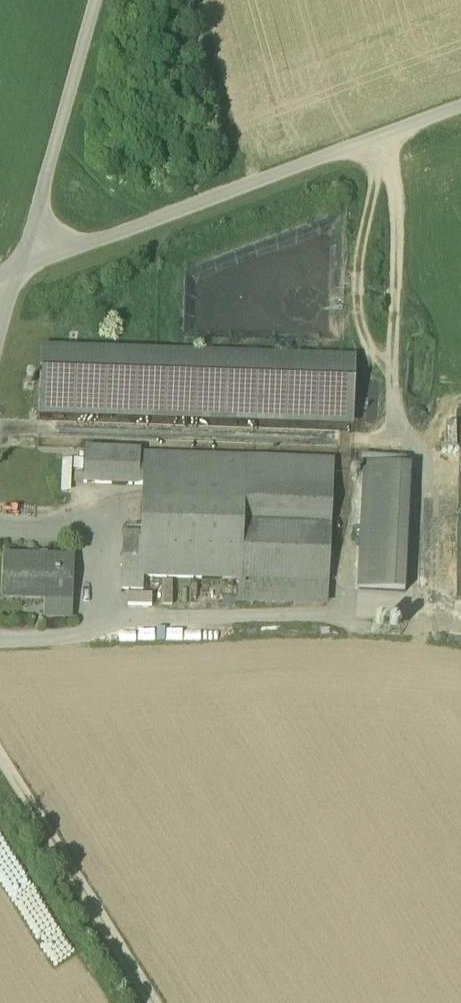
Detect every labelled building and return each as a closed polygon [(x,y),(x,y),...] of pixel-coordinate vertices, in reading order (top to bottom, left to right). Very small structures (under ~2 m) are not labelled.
[(356,357),(40,346),(38,415),(353,426),(356,357)] [(245,459),(140,455),(140,451),(85,448),(84,471),(84,482),(84,483),(142,485),(141,532),(140,543),(139,543),(139,577),(143,576),(240,580),(328,583),(333,488),(244,483),(245,459)] [(403,456),(372,454),(371,466),(403,468),(403,456)] [(334,461),(245,459),(244,483),(333,488),(334,461)] [(371,466),(364,466),(358,590),(405,592),(411,468),(403,468),(371,466)] [(84,471),(75,471),(74,481),(84,482),(84,471)] [(141,532),(123,531),(122,542),(123,542),(139,543),(140,543),(141,532)] [(139,543),(123,542),(121,589),(143,590),(143,576),(139,577),(139,543)] [(73,558),(4,555),(3,597),(46,598),(46,593),(71,594),(73,558)] [(328,583),(240,580),(239,600),(328,603),(328,583)] [(71,594),(46,593),(46,598),(45,616),(71,617),(71,594)] [(152,594),(128,593),(128,605),(152,606),(152,594)]
